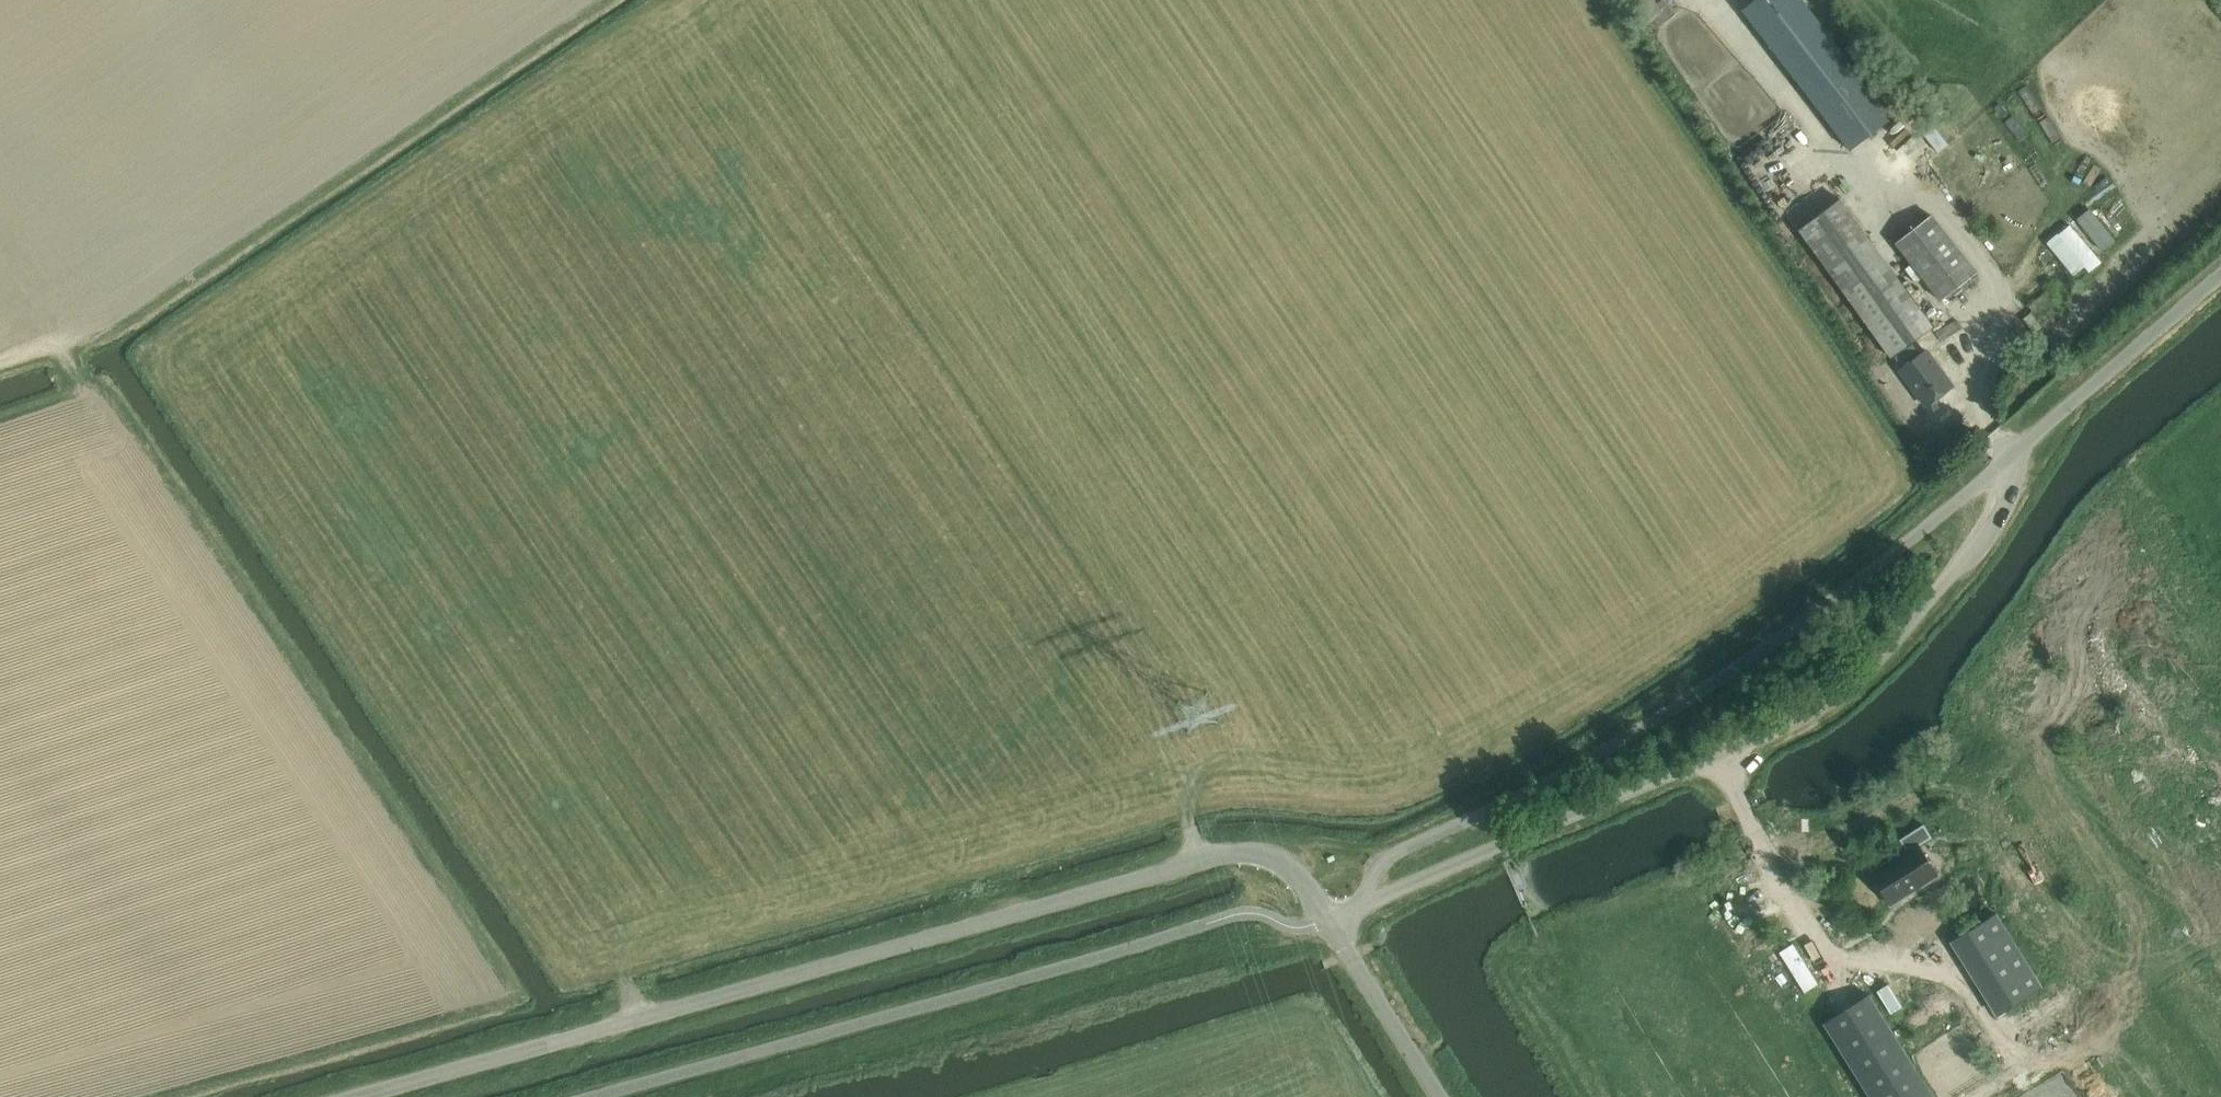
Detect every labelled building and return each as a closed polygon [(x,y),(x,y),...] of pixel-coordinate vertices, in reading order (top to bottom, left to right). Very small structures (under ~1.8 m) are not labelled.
[(1815,24),(1802,9),(1793,16),(1780,0),(1756,0),(1734,19),(1749,36),(1759,28),(1779,52),(1849,143),(1886,114),(1816,23),(1815,24)] [(1840,283),(1867,319),(1896,357),(1899,354),(1914,341),(1934,327),(1843,198),(1800,228),(1805,234),(1840,283)] [(1940,302),(1978,273),(1934,216),(1896,245),(1940,302)] [(1914,341),(1899,354),(1907,364),(1904,366),(1932,402),(1956,383),(1928,347),(1922,352),(1914,341)] [(1907,851),(1871,874),(1891,905),(1937,876),(1918,846),(1931,838),(1924,825),(1900,840),(1907,851)] [(2042,989),(1996,914),(1958,938),(2005,1012),(2042,989)] [(1824,1023),(1870,1096),(1932,1096),(1869,995),(1824,1023)]
